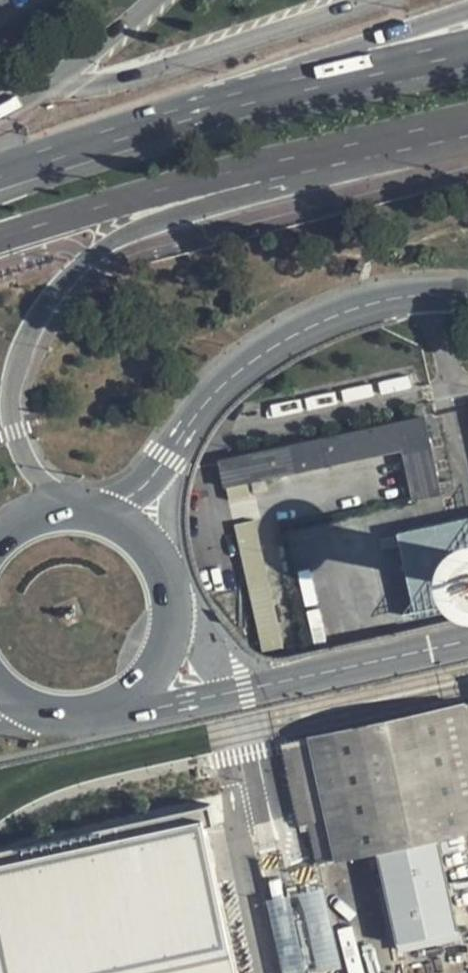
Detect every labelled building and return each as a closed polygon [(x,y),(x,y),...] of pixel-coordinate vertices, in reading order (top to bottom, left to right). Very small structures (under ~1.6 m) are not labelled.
[(445,491),(428,412),(222,458),(228,486),(406,446),(417,498),(445,491)] [(400,620),(467,605),(467,516),(401,530),(415,599),(400,620)] [(266,654),(285,649),(257,518),(237,522),(266,654)] [(283,742),(301,822),(311,820),(321,863),(379,850),(441,836),(467,830),(467,700),(283,742)] [(206,816),(208,824),(217,823),(213,802),(0,848),(0,862),(206,816)] [(206,816),(0,862),(0,938),(8,972),(241,972),(208,824),(206,816)] [(441,836),(379,850),(400,941),(462,927),(441,836)] [(270,896),(287,972),(303,972),(345,964),(327,884),(270,896)]
